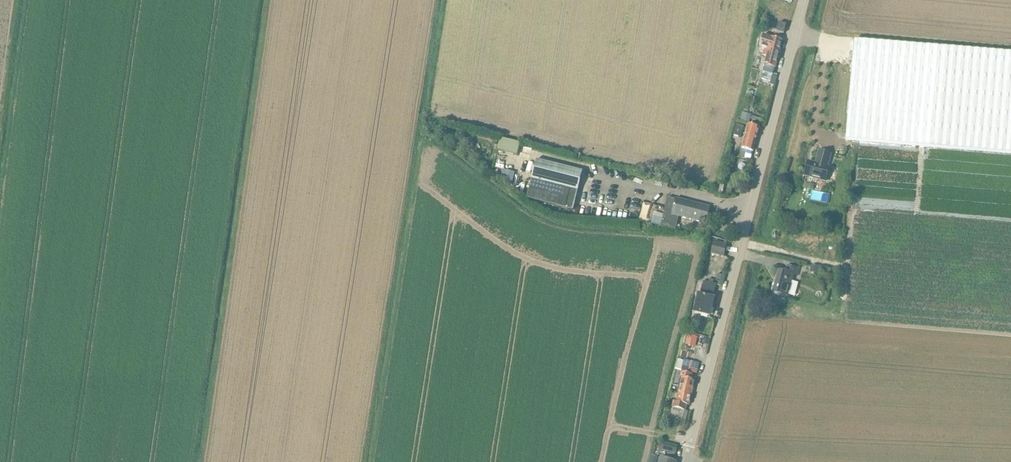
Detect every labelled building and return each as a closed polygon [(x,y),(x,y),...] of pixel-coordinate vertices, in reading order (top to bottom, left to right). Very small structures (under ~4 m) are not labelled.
[(783,34),(785,26),(778,25),(776,33),(783,34)] [(782,42),(763,37),(760,48),(765,50),(763,57),(766,57),(762,73),(771,75),(773,69),(775,69),(782,42)] [(854,40),(846,140),(918,146),(926,46),(854,40)] [(918,147),(1010,154),(1010,53),(926,46),(918,146),(918,147)] [(745,114),(743,121),(759,126),(761,118),(745,114)] [(741,138),(744,125),(736,123),(733,133),(733,136),(741,138)] [(752,153),(759,129),(747,126),(741,150),(739,158),(744,159),(746,151),(752,153)] [(500,139),(497,151),(517,155),(520,143),(500,139)] [(827,167),(831,154),(819,151),(816,164),(808,162),(804,176),(825,181),(829,167),(827,167)] [(531,180),(526,199),(572,210),(577,192),(578,192),(583,172),(578,171),(536,160),(531,180)] [(667,199),(660,228),(675,231),(679,217),(706,224),(709,208),(676,199),(676,200),(667,198),(667,199)] [(723,257),(726,245),(715,242),(712,254),(723,257)] [(810,271),(809,272),(817,274),(819,267),(814,266),(811,265),(810,271)] [(797,276),(799,270),(787,267),(785,273),(778,271),(772,293),(788,297),(793,275),(797,276)] [(713,299),(716,286),(703,282),(700,296),(699,296),(694,312),(709,316),(714,300),(713,299)] [(696,347),(698,337),(688,335),(686,345),(696,347)] [(679,387),(693,391),(695,381),(692,380),(693,375),(689,374),(689,373),(696,374),(699,364),(684,362),(680,378),(681,379),(679,387)] [(689,406),(693,391),(679,387),(676,402),(673,402),(672,409),(680,410),(678,421),(685,422),(687,412),(685,412),(687,405),(689,406)] [(676,454),(678,446),(665,443),(662,451),(676,454)]
